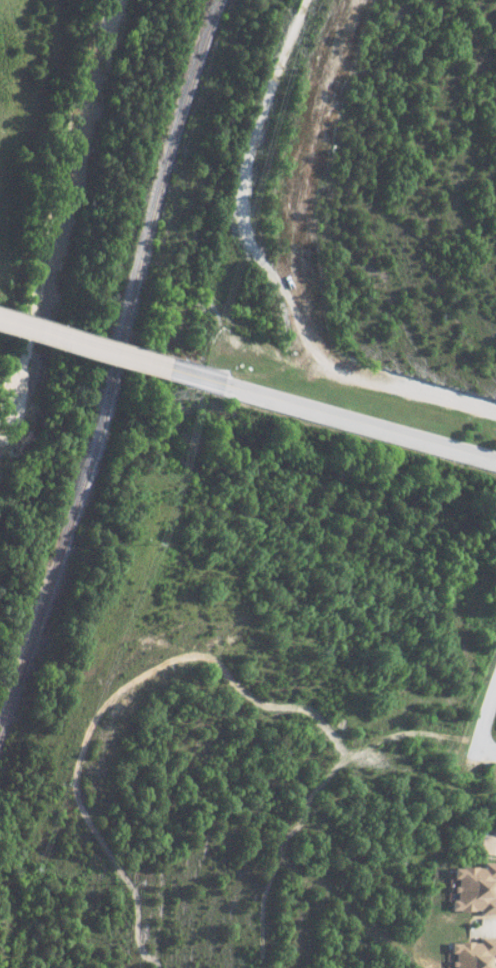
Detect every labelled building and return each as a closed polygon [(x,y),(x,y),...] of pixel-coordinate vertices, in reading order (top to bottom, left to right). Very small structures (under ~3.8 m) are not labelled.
[(491,897),(491,878),(495,878),(495,861),(479,861),(479,866),(451,866),(451,878),(452,878),(452,912),(495,912),(495,897),(491,897)] [(479,937),(479,942),(451,941),(451,954),(454,954),(454,967),(491,967),(491,954),(495,954),(495,937),(479,937)]
